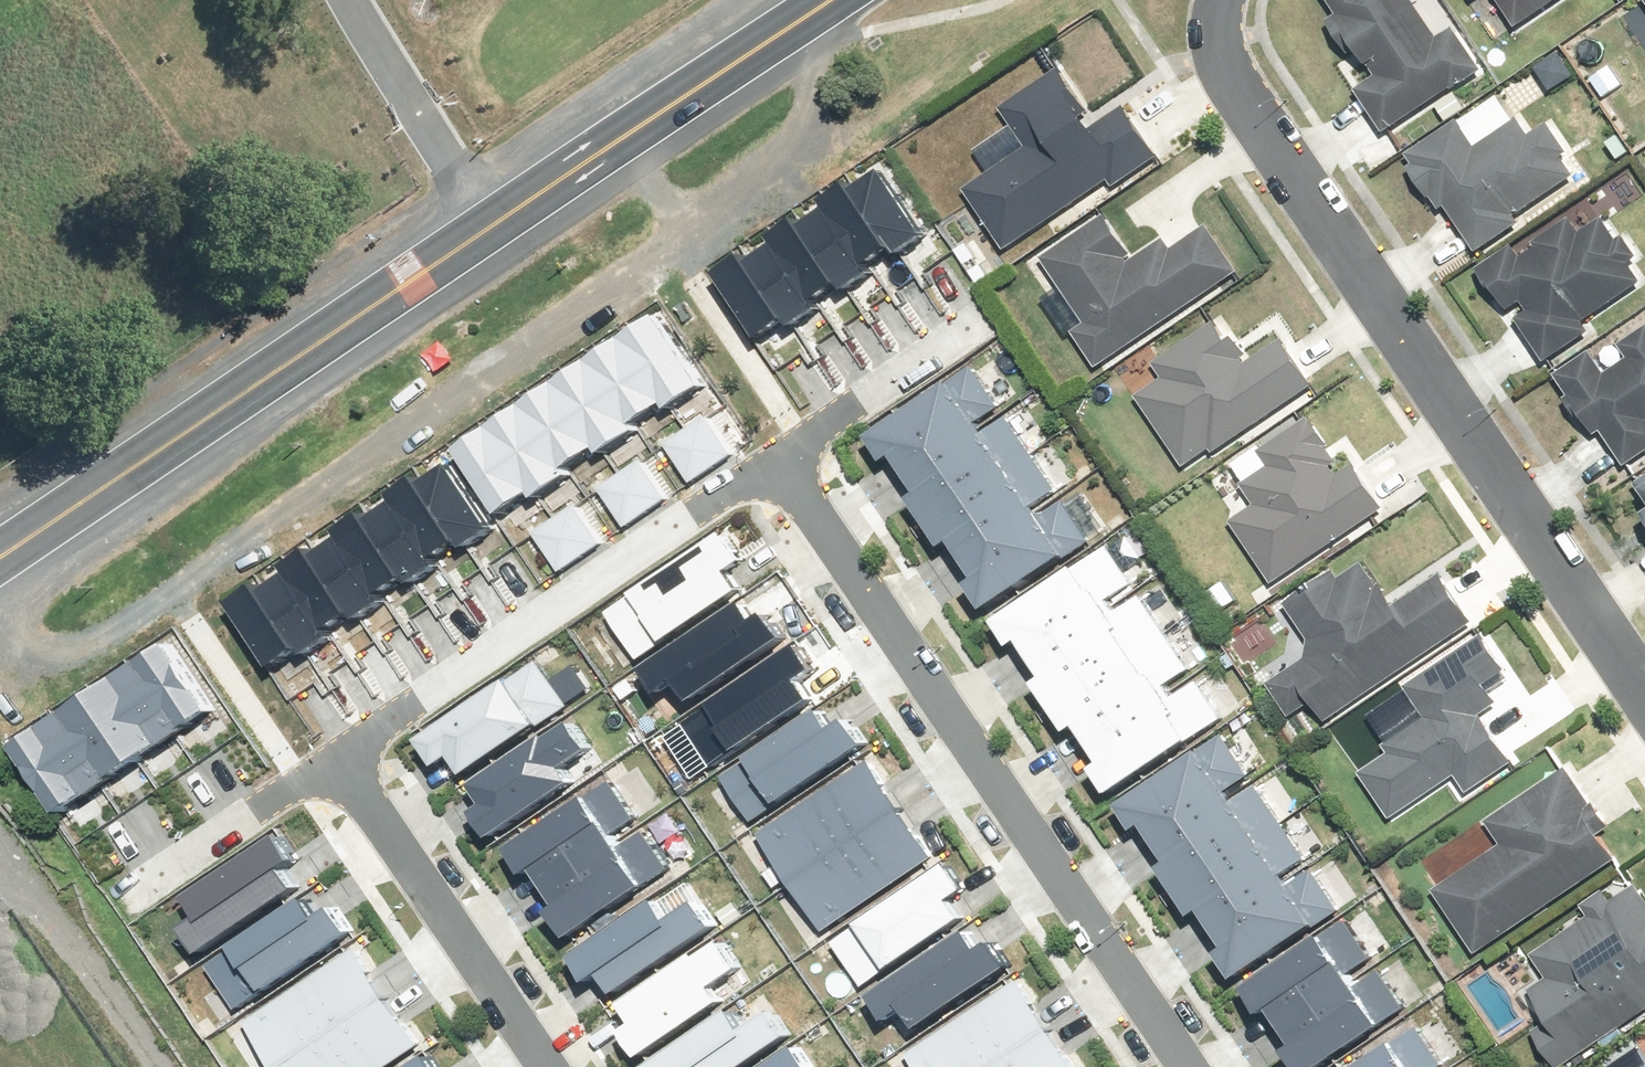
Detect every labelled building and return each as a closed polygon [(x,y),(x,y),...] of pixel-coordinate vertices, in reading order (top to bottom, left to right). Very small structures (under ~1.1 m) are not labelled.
[(1460,87),(1465,93),(1494,72),(1464,29),(1460,32),(1450,39),(1421,0),(1336,0),(1347,16),(1334,25),(1350,47),(1361,40),(1385,74),(1362,90),(1394,135),(1460,87)] [(1526,32),(1573,0),(1505,0),(1526,32)] [(1006,104),(1034,148),(971,188),(1010,250),(1119,181),(1124,189),(1169,162),(1135,106),(1103,126),(1065,66),(1006,104)] [(1415,154),(1486,254),(1529,223),(1525,216),(1580,176),(1568,158),(1576,152),(1557,125),(1539,137),(1526,118),(1483,148),(1463,119),(1415,154)] [(909,244),(937,225),(888,154),(860,173),(909,244)] [(882,262),(909,244),(860,173),(833,191),(882,262)] [(854,281),(882,262),(833,191),(806,210),(854,281)] [(827,300),(854,281),(806,210),(778,229),(827,300)] [(1050,256),(1094,319),(1078,330),(1106,370),(1244,273),(1212,228),(1178,252),(1170,242),(1143,262),(1109,214),(1050,256)] [(1632,237),(1626,242),(1610,219),(1589,233),(1579,220),(1527,255),(1519,245),(1486,268),(1552,365),(1596,335),(1589,325),(1644,286),(1644,277),(1637,265),(1644,260),(1644,257),(1632,237)] [(800,318),(827,300),(778,229),(751,248),(800,318)] [(772,337),(800,318),(751,248),(723,266),(772,337)] [(674,403),(707,381),(662,313),(629,336),(674,403)] [(1319,387),(1290,339),(1254,361),(1229,322),(1137,380),(1191,468),(1319,387)] [(1600,350),(1565,374),(1605,433),(1612,428),(1637,465),(1644,460),(1644,334),(1627,346),(1635,357),(1614,371),(1600,350)] [(640,426),(674,403),(629,336),(595,358),(640,426)] [(606,448),(640,426),(595,358),(561,380),(606,448)] [(899,450),(913,470),(986,421),(982,416),(1002,402),(977,364),(876,431),(892,455),(899,450)] [(572,470),(606,448),(561,380),(527,403),(572,470)] [(539,493),(572,470),(527,403),(494,425),(539,493)] [(716,462),(737,448),(713,412),(692,426),(716,462)] [(917,493),(933,518),(1034,450),(1010,414),(990,427),(986,421),(913,470),(925,488),(917,493)] [(1390,509),(1362,465),(1344,478),(1336,467),(1344,462),(1316,418),(1260,454),(1271,470),(1249,485),(1263,506),(1243,519),(1282,579),(1390,509)] [(505,515),(539,493),(494,425),(460,447),(505,515)] [(695,475),(716,462),(692,426),(671,439),(695,475)] [(955,536),(968,555),(1042,505),(1038,500),(1060,486),(1036,449),(1034,450),(933,518),(948,540),(955,536)] [(471,540),(497,522),(452,456),(425,474),(471,540)] [(648,507),(668,494),(645,458),(624,472),(648,507)] [(627,521),(648,507),(624,472),(603,485),(627,521)] [(444,558),(471,540),(425,474),(399,492),(444,558)] [(418,577),(444,558),(399,492),(372,511),(418,577)] [(1042,505),(968,555),(980,574),(974,578),(991,603),(1092,535),(1066,496),(1045,510),(1042,505)] [(583,550),(604,537),(581,501),(560,514),(583,550)] [(391,595),(418,577),(372,511),(345,529),(391,595)] [(562,564),(583,550),(560,514),(539,528),(562,564)] [(364,613),(391,595),(345,529),(319,547),(364,613)] [(722,536),(599,616),(630,664),(753,584),(722,536)] [(1025,632),(1039,652),(1118,600),(1114,594),(1134,580),(1108,542),(999,615),(1015,639),(1025,632)] [(338,631),(364,613),(319,547),(292,565),(338,631)] [(1448,573),(1403,604),(1374,563),(1348,581),(1341,572),(1296,603),(1319,636),(1313,661),(1277,683),(1300,718),(1319,707),(1332,726),(1482,622),(1448,573)] [(311,649),(338,631),(292,565),(266,583),(311,649)] [(285,668),(311,649),(266,583),(239,601),(285,668)] [(1230,583),(1211,598),(1226,618),(1246,602),(1230,583)] [(765,584),(642,664),(674,713),(797,632),(765,584)] [(1041,677),(1057,701),(1166,629),(1142,592),(1122,605),(1118,600),(1039,652),(1051,670),(1041,677)] [(1080,718),(1093,737),(1174,683),(1170,678),(1192,664),(1168,628),(1166,629),(1057,701),(1073,723),(1080,718)] [(806,638),(683,718),(714,767),(837,686),(806,638)] [(219,706),(173,639),(135,665),(181,732),(219,706)] [(1489,715),(1499,709),(1506,704),(1473,652),(1412,691),(1431,720),(1390,746),(1395,755),(1369,771),(1399,817),(1461,777),(1474,798),(1523,767),(1489,715)] [(540,663),(424,736),(442,764),(463,751),(471,763),(565,704),(540,663)] [(181,732),(135,665),(97,690),(143,758),(181,732)] [(1174,683),(1093,737),(1106,756),(1098,762),(1114,787),(1224,713),(1198,675),(1177,688),(1174,683)] [(143,758),(97,690),(59,716),(105,784),(143,758)] [(839,694),(716,774),(748,822),(871,742),(839,694)] [(578,714),(479,778),(494,801),(473,814),(488,837),(582,776),(570,759),(596,742),(578,714)] [(105,784),(59,716),(21,742),(67,810),(105,784)] [(1149,819),(1163,839),(1236,790),(1232,784),(1253,771),(1227,732),(1126,800),(1142,823),(1149,819)] [(871,760),(759,835),(792,883),(904,808),(871,760)] [(1576,768),(1567,774),(1496,820),(1512,845),(1443,889),(1484,952),(1625,861),(1607,832),(1614,827),(1576,768)] [(615,772),(512,841),(533,872),(543,865),(553,880),(646,817),(615,772)] [(1167,862),(1183,886),(1284,819),(1260,783),(1240,796),(1236,790),(1163,839),(1175,857),(1167,862)] [(904,808),(792,883),(824,932),(937,857),(904,808)] [(646,817),(553,880),(566,900),(555,907),(573,934),(677,864),(646,817)] [(1205,904),(1218,923),(1292,874),(1289,869),(1310,854),(1286,818),(1284,819),(1183,886),(1198,909),(1205,904)] [(291,830),(179,906),(205,944),(301,879),(291,865),(307,854),(291,830)] [(959,849),(841,938),(875,984),(963,919),(953,906),(984,883),(959,849)] [(1292,874),(1218,923),(1231,942),(1225,946),(1241,971),(1342,904),(1316,865),(1295,879),(1292,874)] [(1643,886),(1619,901),(1611,891),(1589,906),(1596,916),(1539,955),(1554,979),(1539,989),(1560,1019),(1538,1034),(1560,1066),(1564,1066),(1644,1012),(1644,889),(1643,886)] [(579,953),(595,976),(608,967),(621,985),(718,917),(701,893),(675,910),(664,894),(579,953)] [(314,895),(216,962),(245,1005),(358,929),(340,903),(326,913),(314,895)] [(1273,1003),(1287,1023),(1360,974),(1356,969),(1376,955),(1350,917),(1250,984),(1266,1008),(1273,1003)] [(640,1019),(627,1028),(643,1051),(728,992),(716,976),(742,958),(725,933),(628,1001),(640,1019)] [(976,937),(887,995),(903,1019),(925,1005),(934,1019),(1020,963),(1003,938),(984,950),(976,937)] [(362,943),(249,1018),(282,1066),(394,991),(362,943)] [(1305,1066),(1312,1066),(1408,1003),(1384,967),(1364,980),(1360,974),(1287,1023),(1299,1041),(1291,1046),(1305,1066)] [(913,1052),(923,1066),(996,1066),(1058,1026),(1025,977),(913,1052)] [(282,1066),(387,1066),(427,1040),(394,991),(282,1066)] [(655,1066),(736,1066),(791,1028),(774,1004),(749,1021),(737,1005),(653,1064),(655,1066)] [(1450,1062),(1425,1024),(1360,1066),(1443,1066),(1450,1062)] [(996,1066),(1086,1066),(1058,1026),(996,1066)] [(820,1066),(803,1042),(767,1066),(820,1066)] [(436,1045),(405,1066),(452,1066),(436,1045)]
